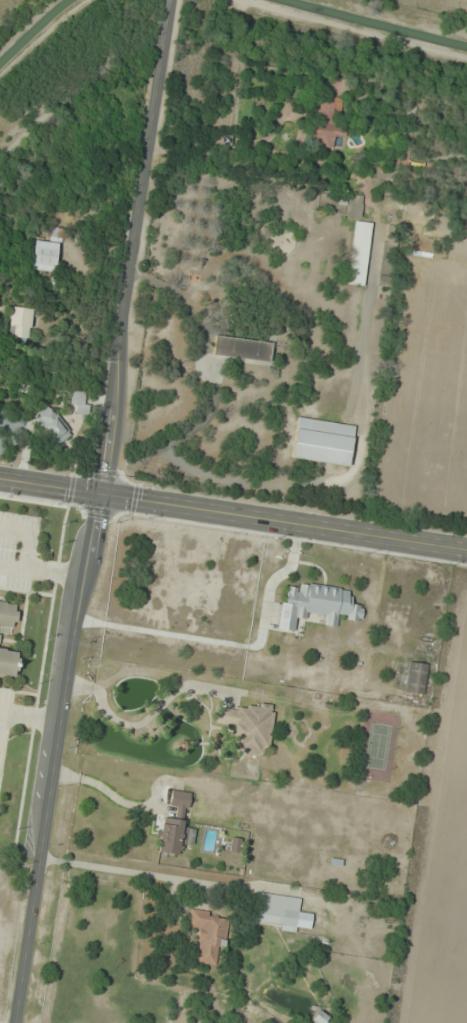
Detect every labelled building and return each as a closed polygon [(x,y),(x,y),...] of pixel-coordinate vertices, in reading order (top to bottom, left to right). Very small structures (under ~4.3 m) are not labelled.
[(315,146),(340,147),(342,97),(318,96),(315,146)] [(361,217),(363,196),(350,195),(349,216),(361,217)] [(348,283),(363,285),(370,223),(355,222),(348,283)] [(56,270),(56,241),(33,241),(33,270),(56,270)] [(30,338),(30,308),(8,308),(8,338),(30,338)] [(270,362),(272,342),(215,336),(213,356),(270,362)] [(89,413),(86,391),(70,393),(72,406),(74,406),(76,415),(89,413)] [(33,417),(57,445),(71,433),(48,405),(33,417)] [(352,589),(299,582),(298,589),(284,587),(278,629),(298,632),(301,612),(324,615),(323,625),(336,627),(338,618),(360,621),(362,605),(350,603),(352,589)] [(15,629),(18,601),(0,599),(0,627),(15,629)] [(17,651),(0,649),(0,676),(14,678),(17,651)] [(404,692),(423,693),(426,663),(408,661),(404,692)] [(215,724),(235,726),(233,753),(268,756),(272,709),(217,703),(215,724)] [(181,855),(183,844),(193,846),(195,829),(185,827),(189,792),(171,789),(169,806),(176,807),(174,819),(162,817),(157,851),(181,855)] [(299,897),(259,893),(256,920),(278,923),(277,930),(295,932),(299,897)] [(193,962),(216,965),(218,947),(226,948),(229,920),(209,917),(209,911),(190,909),(187,927),(198,928),(193,962)] [(328,1017),(319,1010),(311,1019),(316,1022),(323,1022),(328,1017)]
